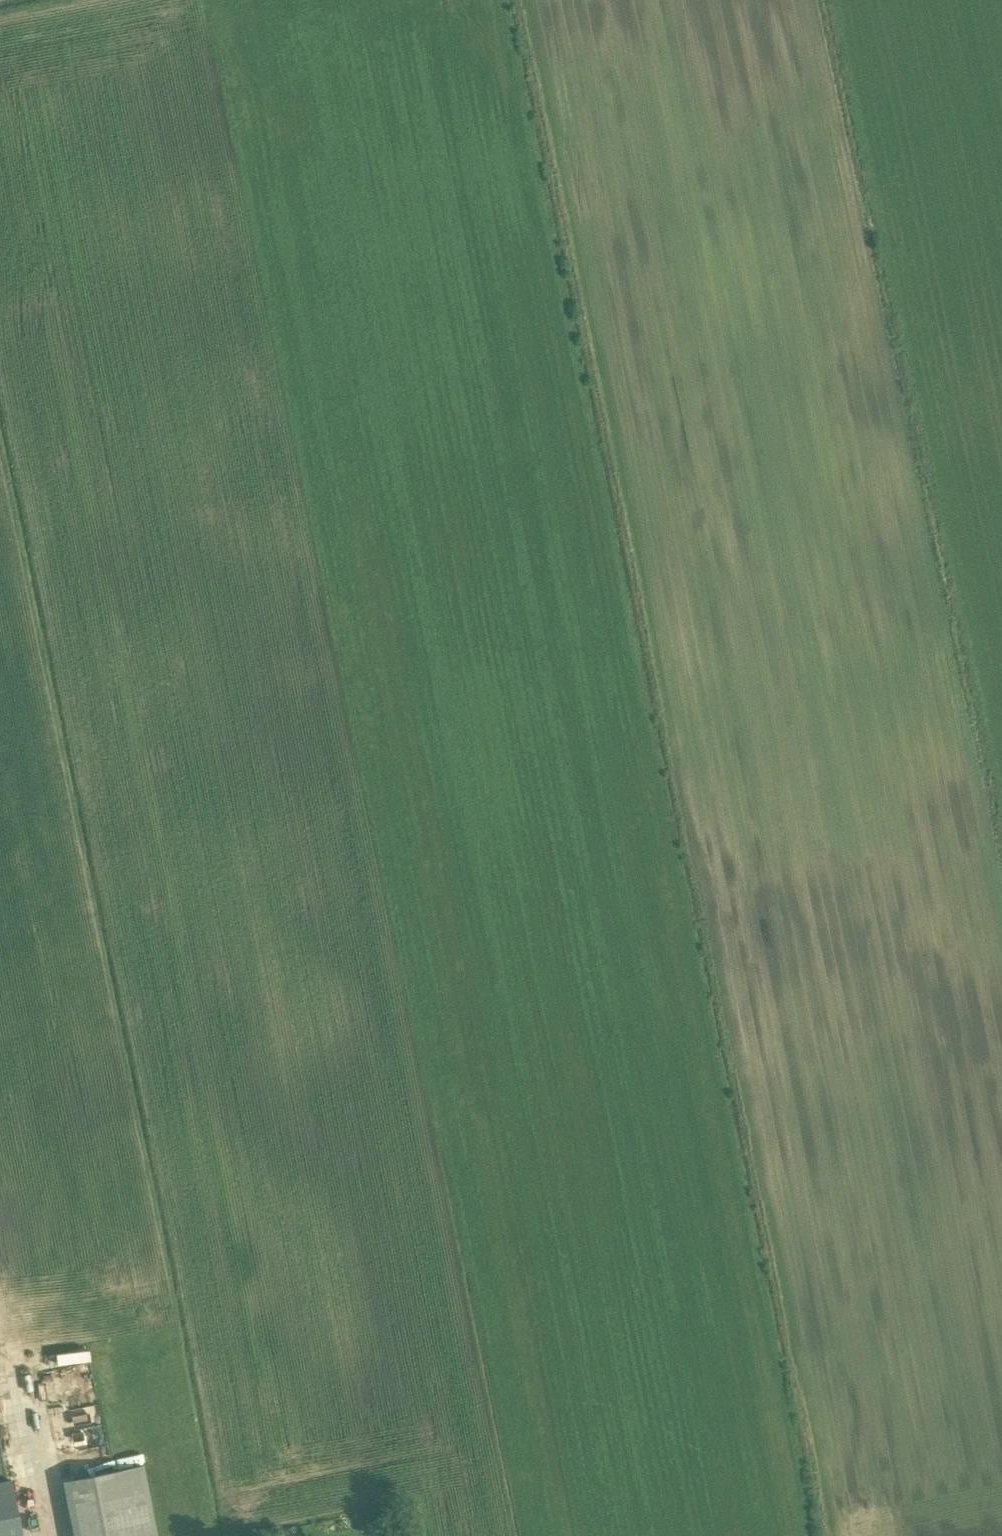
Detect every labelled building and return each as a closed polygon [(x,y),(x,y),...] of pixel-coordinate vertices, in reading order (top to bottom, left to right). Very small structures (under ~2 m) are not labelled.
[(143,1464),(63,1481),(74,1535),(158,1535),(143,1464)]
